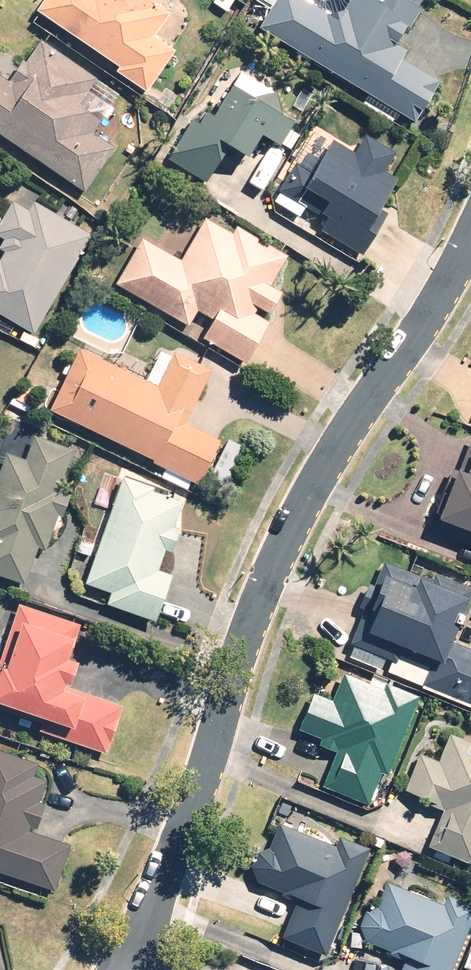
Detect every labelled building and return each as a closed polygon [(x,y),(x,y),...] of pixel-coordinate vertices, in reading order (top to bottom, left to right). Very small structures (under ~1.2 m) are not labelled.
[(43,6),(154,83),(178,48),(159,35),(175,12),(165,5),(168,0),(48,0),(43,6)] [(343,14),(320,0),(279,0),(264,24),(421,120),(446,79),(408,56),(415,46),(406,40),(430,0),(352,0),(343,14)] [(91,189),(121,145),(98,130),(107,116),(85,101),(102,76),(44,37),(16,78),(0,67),(0,127),(91,189)] [(239,140),(259,152),(272,180),(291,149),(287,146),(305,116),(286,104),(291,96),(249,70),(225,110),(208,99),(173,158),(213,183),(239,140)] [(360,151),(320,128),(278,199),(304,214),(309,205),(331,218),(326,227),(371,253),(386,226),(380,223),(405,179),(389,169),(400,150),(370,133),(360,151)] [(97,233),(36,197),(30,207),(18,199),(0,229),(0,232),(11,238),(0,257),(0,309),(38,332),(97,233)] [(148,237),(122,280),(194,323),(203,309),(218,318),(210,332),(254,358),(277,320),(259,310),(263,303),(277,311),(289,290),(276,282),(292,254),(240,224),(236,231),(209,216),(184,258),(148,237)] [(84,346),(55,407),(206,479),(225,440),(190,423),(217,367),(179,349),(163,384),(84,346)] [(12,451),(0,484),(0,571),(30,582),(43,545),(53,548),(74,492),(64,488),(78,447),(40,434),(32,458),(12,451)] [(464,463),(458,460),(432,522),(470,538),(470,446),(464,463)] [(188,495),(128,474),(92,579),(118,588),(114,600),(163,617),(178,573),(163,568),(170,548),(177,550),(185,526),(178,524),(188,495)] [(460,641),(470,611),(470,583),(428,567),(426,572),(389,558),(381,581),(374,579),(364,605),(369,607),(356,640),(363,643),(357,659),(386,670),(391,657),(402,661),(404,655),(433,666),(425,685),(470,702),(470,645),(460,641)] [(25,602),(0,674),(0,706),(47,722),(44,729),(112,752),(128,704),(78,687),(88,658),(75,653),(85,622),(25,602)] [(394,773),(424,694),(349,665),(337,695),(321,689),(306,727),(327,735),(324,742),(341,749),(328,783),(376,801),(387,771),(394,773)] [(455,728),(443,760),(424,752),(409,789),(451,805),(435,846),(470,860),(470,734),(455,728)] [(60,887),(75,842),(42,831),(51,804),(44,802),(51,780),(39,776),(44,761),(0,746),(0,867),(60,887)] [(330,953),(374,849),(344,836),(340,844),(285,821),(260,880),(304,898),(288,936),(330,953)] [(405,969),(454,969),(470,923),(470,903),(452,897),(450,904),(394,884),(384,911),(383,911),(382,911),(381,911),(379,911),(378,911),(377,912),(376,912),(375,913),(374,913),(373,914),(372,915),(371,915),(370,916),(369,917),(369,918),(368,919),(367,920),(367,921),(367,923),(366,924),(366,925),(366,926),(366,927),(366,929),(366,930),(366,931),(366,932),(367,933),(367,934),(368,936),(368,937),(369,938),(370,939),(371,940),(372,940),(412,953),(405,969)]
